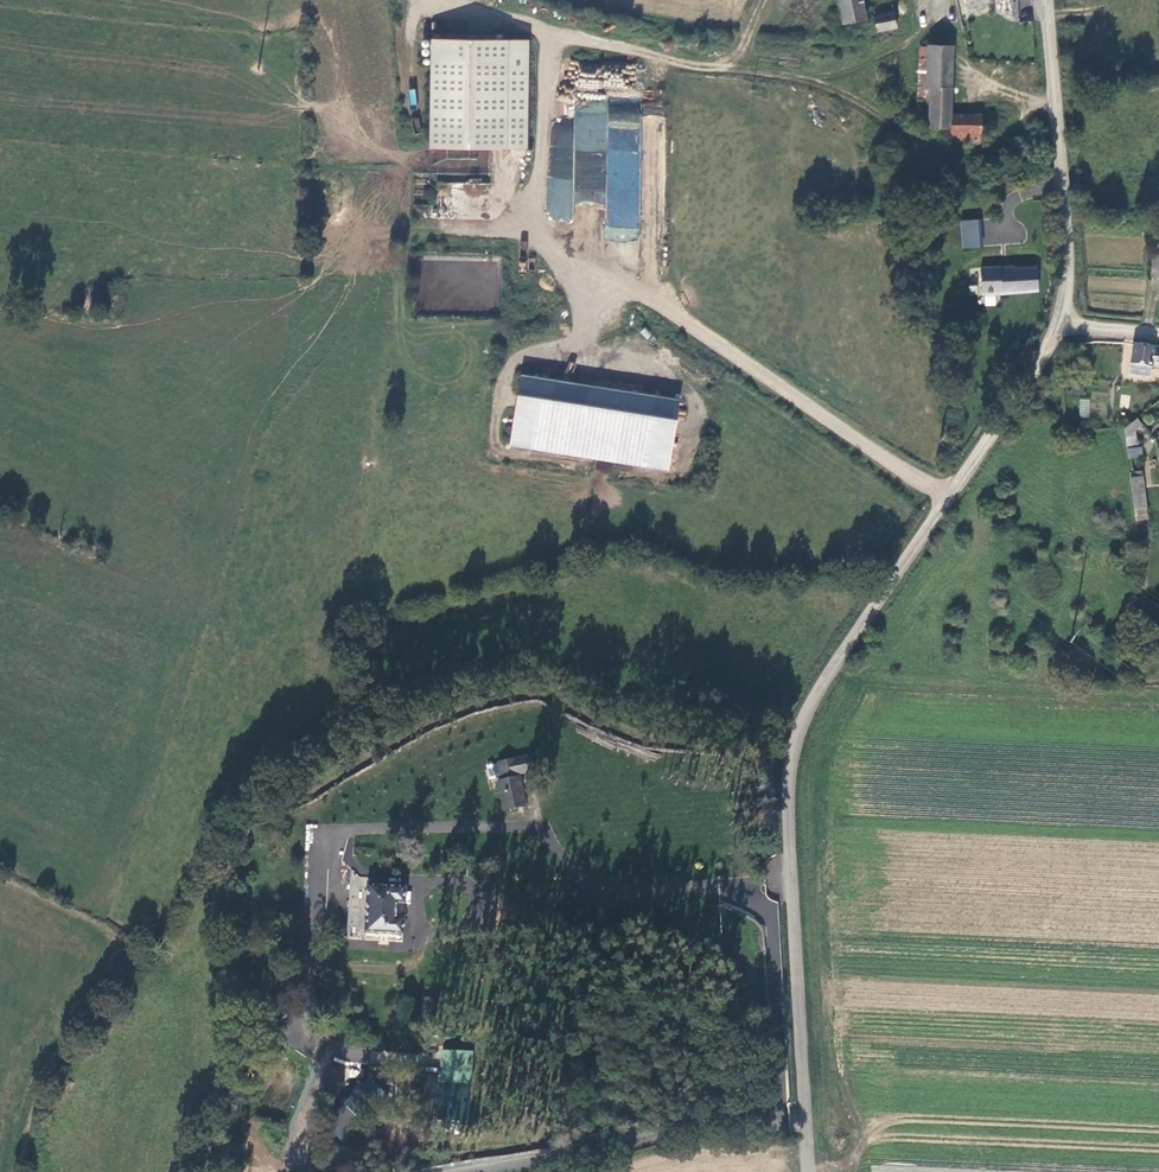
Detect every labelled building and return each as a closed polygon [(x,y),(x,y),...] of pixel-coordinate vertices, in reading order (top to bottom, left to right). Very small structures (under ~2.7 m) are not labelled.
[(865,15),(862,0),(838,0),(842,20),(865,15)] [(875,30),(895,26),(893,10),(872,14),(875,30)] [(535,42),(438,39),(435,147),(532,150),(535,42)] [(927,43),(925,87),(929,87),(928,132),(948,133),(949,115),(951,44),(927,43)] [(415,89),(408,90),(410,106),(417,105),(415,89)] [(550,124),(546,220),(572,221),(573,204),(606,205),(604,239),(638,240),(642,112),(607,111),(607,103),(575,102),(574,125),(550,124)] [(979,116),(949,115),(948,133),(948,147),(978,146),(979,116)] [(414,206),(415,217),(430,215),(429,204),(414,206)] [(978,219),(959,221),(962,249),(981,247),(978,219)] [(982,293),(1002,293),(1001,267),(980,268),(982,293)] [(1038,273),(1038,268),(1011,267),(1001,267),(1002,293),(1039,292),(1039,287),(1038,273)] [(967,294),(977,294),(976,286),(967,285),(967,294)] [(1134,343),(1132,363),(1158,366),(1158,345),(1134,343)] [(563,379),(570,382),(577,365),(571,362),(563,379)] [(670,458),(676,419),(658,416),(660,398),(522,376),(514,434),(670,458)] [(679,400),(660,398),(658,416),(676,419),(679,400)] [(1088,417),(1090,399),(1080,398),(1078,416),(1088,417)] [(1145,425),(1141,420),(1130,429),(1134,434),(1145,425)] [(1142,447),(1127,448),(1128,457),(1143,456),(1142,447)] [(1141,475),(1132,476),(1136,509),(1146,509),(1141,475)] [(531,754),(500,760),(504,780),(500,780),(506,808),(528,804),(523,774),(519,775),(519,771),(534,768),(531,754)] [(304,842),(312,843),(314,825),(306,825),(304,842)] [(366,900),(368,876),(350,874),(348,899),(366,900)] [(395,898),(406,899),(408,884),(371,881),(367,926),(403,930),(405,913),(394,912),(395,898)] [(335,1059),(333,1077),(344,1078),(361,1079),(364,1048),(347,1046),(346,1060),(335,1059)] [(440,1049),(439,1080),(471,1082),(473,1050),(440,1049)] [(370,1052),(369,1061),(384,1063),(385,1054),(370,1052)] [(325,1124),(343,1142),(377,1107),(358,1089),(325,1124)]
